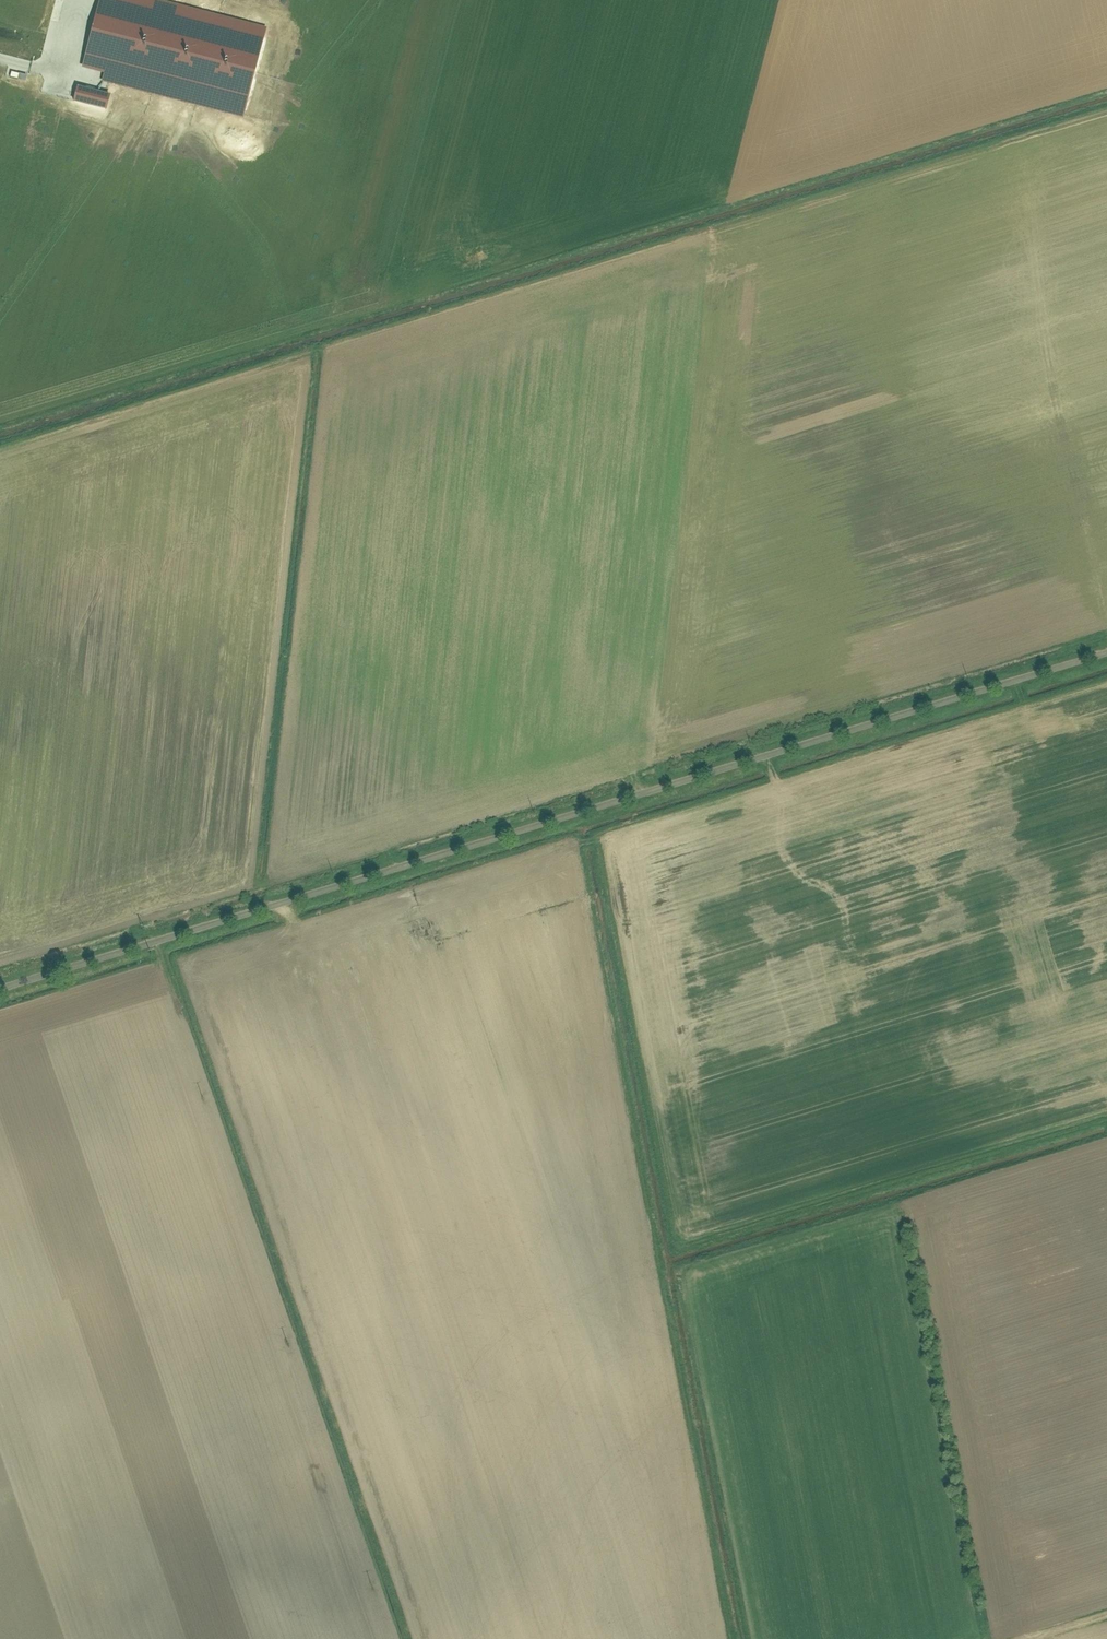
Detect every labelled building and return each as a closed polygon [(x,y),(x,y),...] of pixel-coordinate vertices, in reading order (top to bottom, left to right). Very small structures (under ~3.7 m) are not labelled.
[(101,82),(244,117),(264,34),(125,0),(123,6),(114,4),(108,30),(94,27),(84,68),(103,73),(101,82)] [(16,72),(15,77),(27,81),(29,77),(16,72)] [(76,103),(106,110),(108,98),(79,92),(76,103)]
